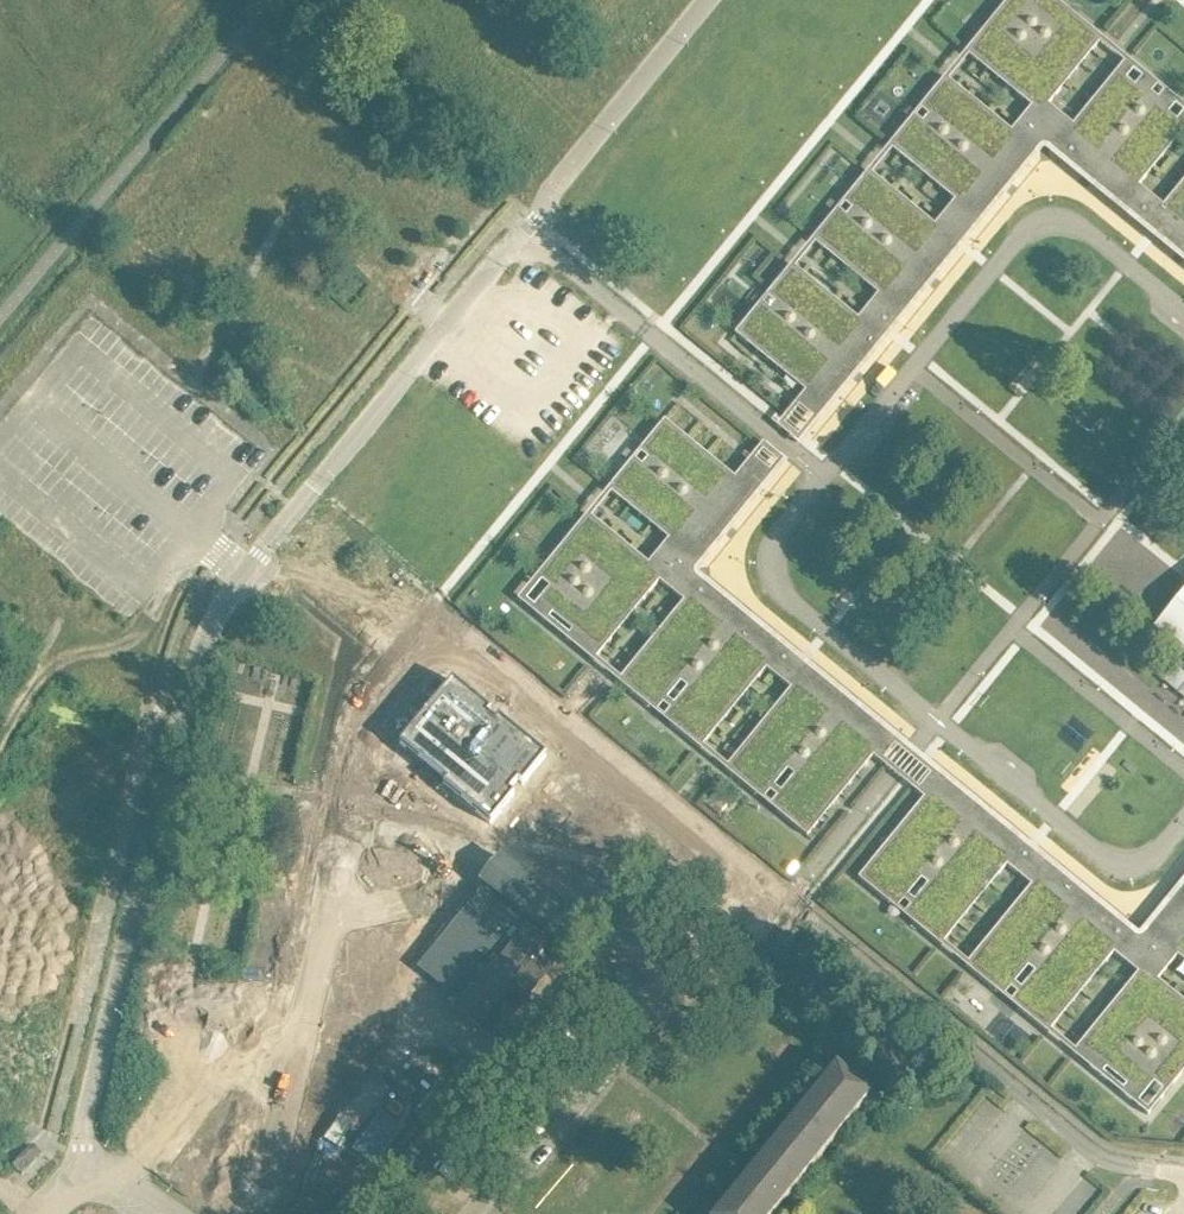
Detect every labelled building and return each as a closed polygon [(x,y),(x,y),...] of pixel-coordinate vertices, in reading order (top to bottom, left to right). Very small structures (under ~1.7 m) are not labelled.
[(811,239),(824,249),(827,245),(866,278),(876,285),(873,289),(878,294),(858,318),(853,314),(850,317),(801,277),(804,273),(792,263),(770,290),(781,299),(767,316),(756,307),(735,333),(747,343),(750,339),(799,379),(796,383),(805,390),(798,399),(819,416),(851,377),(847,373),(853,365),(858,369),(928,283),(921,277),(927,269),(934,275),(1005,189),(1000,186),(1007,178),(1011,181),(1039,147),(1039,141),(1048,140),(1048,146),(1083,174),(1087,170),(1095,176),(1091,181),(1177,251),(1180,246),(1183,249),(1183,187),(1174,199),(1171,195),(1163,205),(1139,185),(1146,176),(1143,173),(1175,133),(1176,132),(1156,115),(1164,106),(1142,88),(1134,97),(1114,81),(1113,83),(1081,122),(1077,119),(1073,124),(1049,104),(1061,89),(1057,86),(1073,67),(1089,47),(1093,50),(1103,38),(1076,16),(1073,20),(1064,12),(1067,8),(1057,0),(1042,0),(1035,9),(1030,4),(1025,10),(1014,0),(1007,0),(994,16),(998,19),(990,28),(987,25),(965,52),(977,62),(980,58),(990,66),(1019,90),(1016,94),(1031,106),(1011,130),(1006,126),(1003,130),(974,106),(954,90),(957,86),(945,76),(923,102),(935,111),(921,128),(910,119),(888,145),(900,155),(904,152),(953,192),(950,195),(955,200),(935,224),(930,220),(926,224),(887,191),(877,184),(881,180),(868,170),(847,196),(858,205),(844,222),(833,213),(811,239)] [(749,460),(770,477),(819,416),(798,399),(749,460)] [(562,552),(558,549),(543,568),(558,580),(554,586),(560,590),(547,606),(600,650),(593,659),(590,656),(590,658),(593,661),(612,638),(608,635),(632,606),(640,596),(644,599),(659,580),(683,600),(676,609),(680,612),(672,622),(631,671),(628,668),(618,680),(648,705),(657,694),(679,712),(670,723),(700,748),(710,736),(707,733),(755,674),(758,677),(766,667),(790,687),(783,697),(787,700),(738,759),(735,756),(725,768),(755,793),(764,782),(786,800),(777,811),(807,836),(817,823),(813,820),(862,761),(865,765),(873,755),(877,759),(894,737),(853,704),(849,708),(841,702),(845,697),(746,616),(742,621),(734,614),(738,610),(697,576),(691,577),(690,567),(696,567),(724,532),(720,529),(726,521),(731,524),(770,477),(749,460),(735,476),(726,469),(722,473),(674,433),(677,429),(664,419),(643,445),(654,454),(640,471),(629,462),(607,489),(620,499),(623,495),(662,527),(659,531),(668,538),(648,562),(639,555),(636,559),(597,527),(600,523),(588,513),(566,539),(570,543),(562,552)] [(1154,628),(1157,631),(1165,621),(1172,626),(1169,630),(1173,632),(1175,629),(1182,634),(1179,638),(1182,640),(1183,639),(1183,591),(1154,628)] [(487,715),(490,711),(452,679),(412,729),(400,743),(446,781),(443,785),(490,823),(514,795),(510,791),(518,781),(522,785),(546,756),(498,717),(495,721),(487,715)] [(894,737),(877,759),(920,794),(937,773),(894,737)] [(1074,1052),(1081,1043),(1135,1087),(1147,1072),(1153,1076),(1158,1071),(1173,1083),(1183,1070),(1183,1007),(1164,990),(1167,987),(1157,979),(1177,955),(1183,960),(1183,884),(1178,891),(1183,894),(1176,902),(1172,899),(1143,933),(1144,939),(1135,940),(1134,934),(1093,901),(1090,905),(1082,898),(1085,894),(986,813),(982,817),(975,811),(978,807),(937,773),(920,794),(924,797),(916,806),(920,809),(872,868),(868,865),(858,877),(889,902),(898,891),(919,909),(910,920),(941,945),(951,933),(947,930),(995,871),(999,874),(1007,864),(1031,884),(1023,894),(1027,897),(979,956),(975,952),(965,965),(996,990),(1005,979),(1026,996),(1017,1007),(1048,1032),(1058,1020),(1054,1017),(1102,958),(1106,961),(1114,952),(1138,972),(1122,991),(1126,994),(1094,1033),(1090,1030),(1072,1052),(1076,1056),(1077,1054),(1074,1052)] [(487,900),(479,894),(424,962),(420,967),(499,1031),(560,956),(553,950),(559,943),(571,953),(572,952),(570,950),(588,928),(590,930),(591,929),(500,855),(481,879),(495,891),(487,900)] [(856,1113),(871,1094),(836,1066),(715,1213),(773,1213),(856,1113)]
